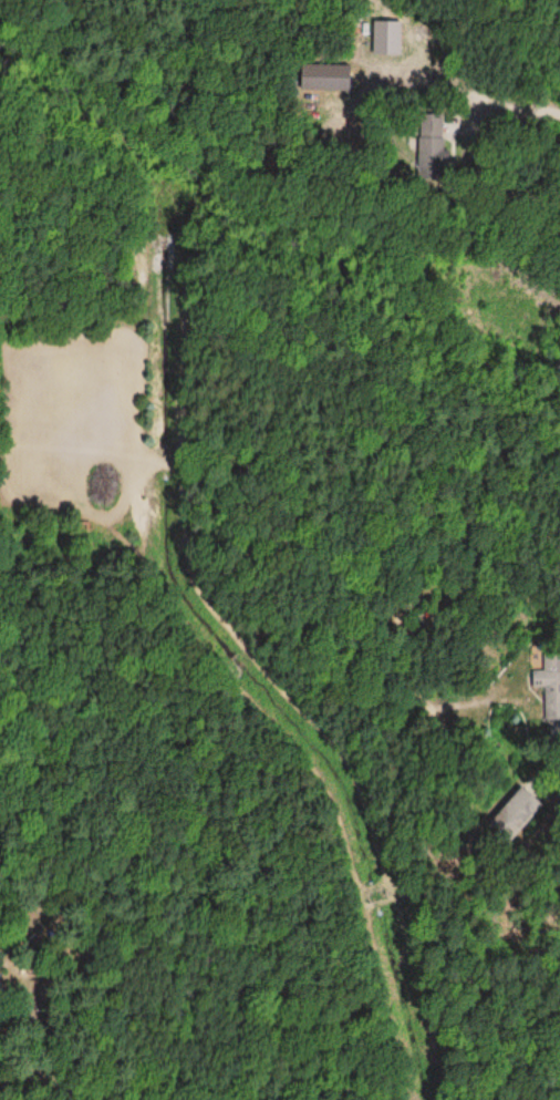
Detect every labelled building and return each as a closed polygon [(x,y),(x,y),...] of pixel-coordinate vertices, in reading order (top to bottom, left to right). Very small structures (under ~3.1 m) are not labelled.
[(448,114),(420,114),(420,170),(447,170),(448,114)]
